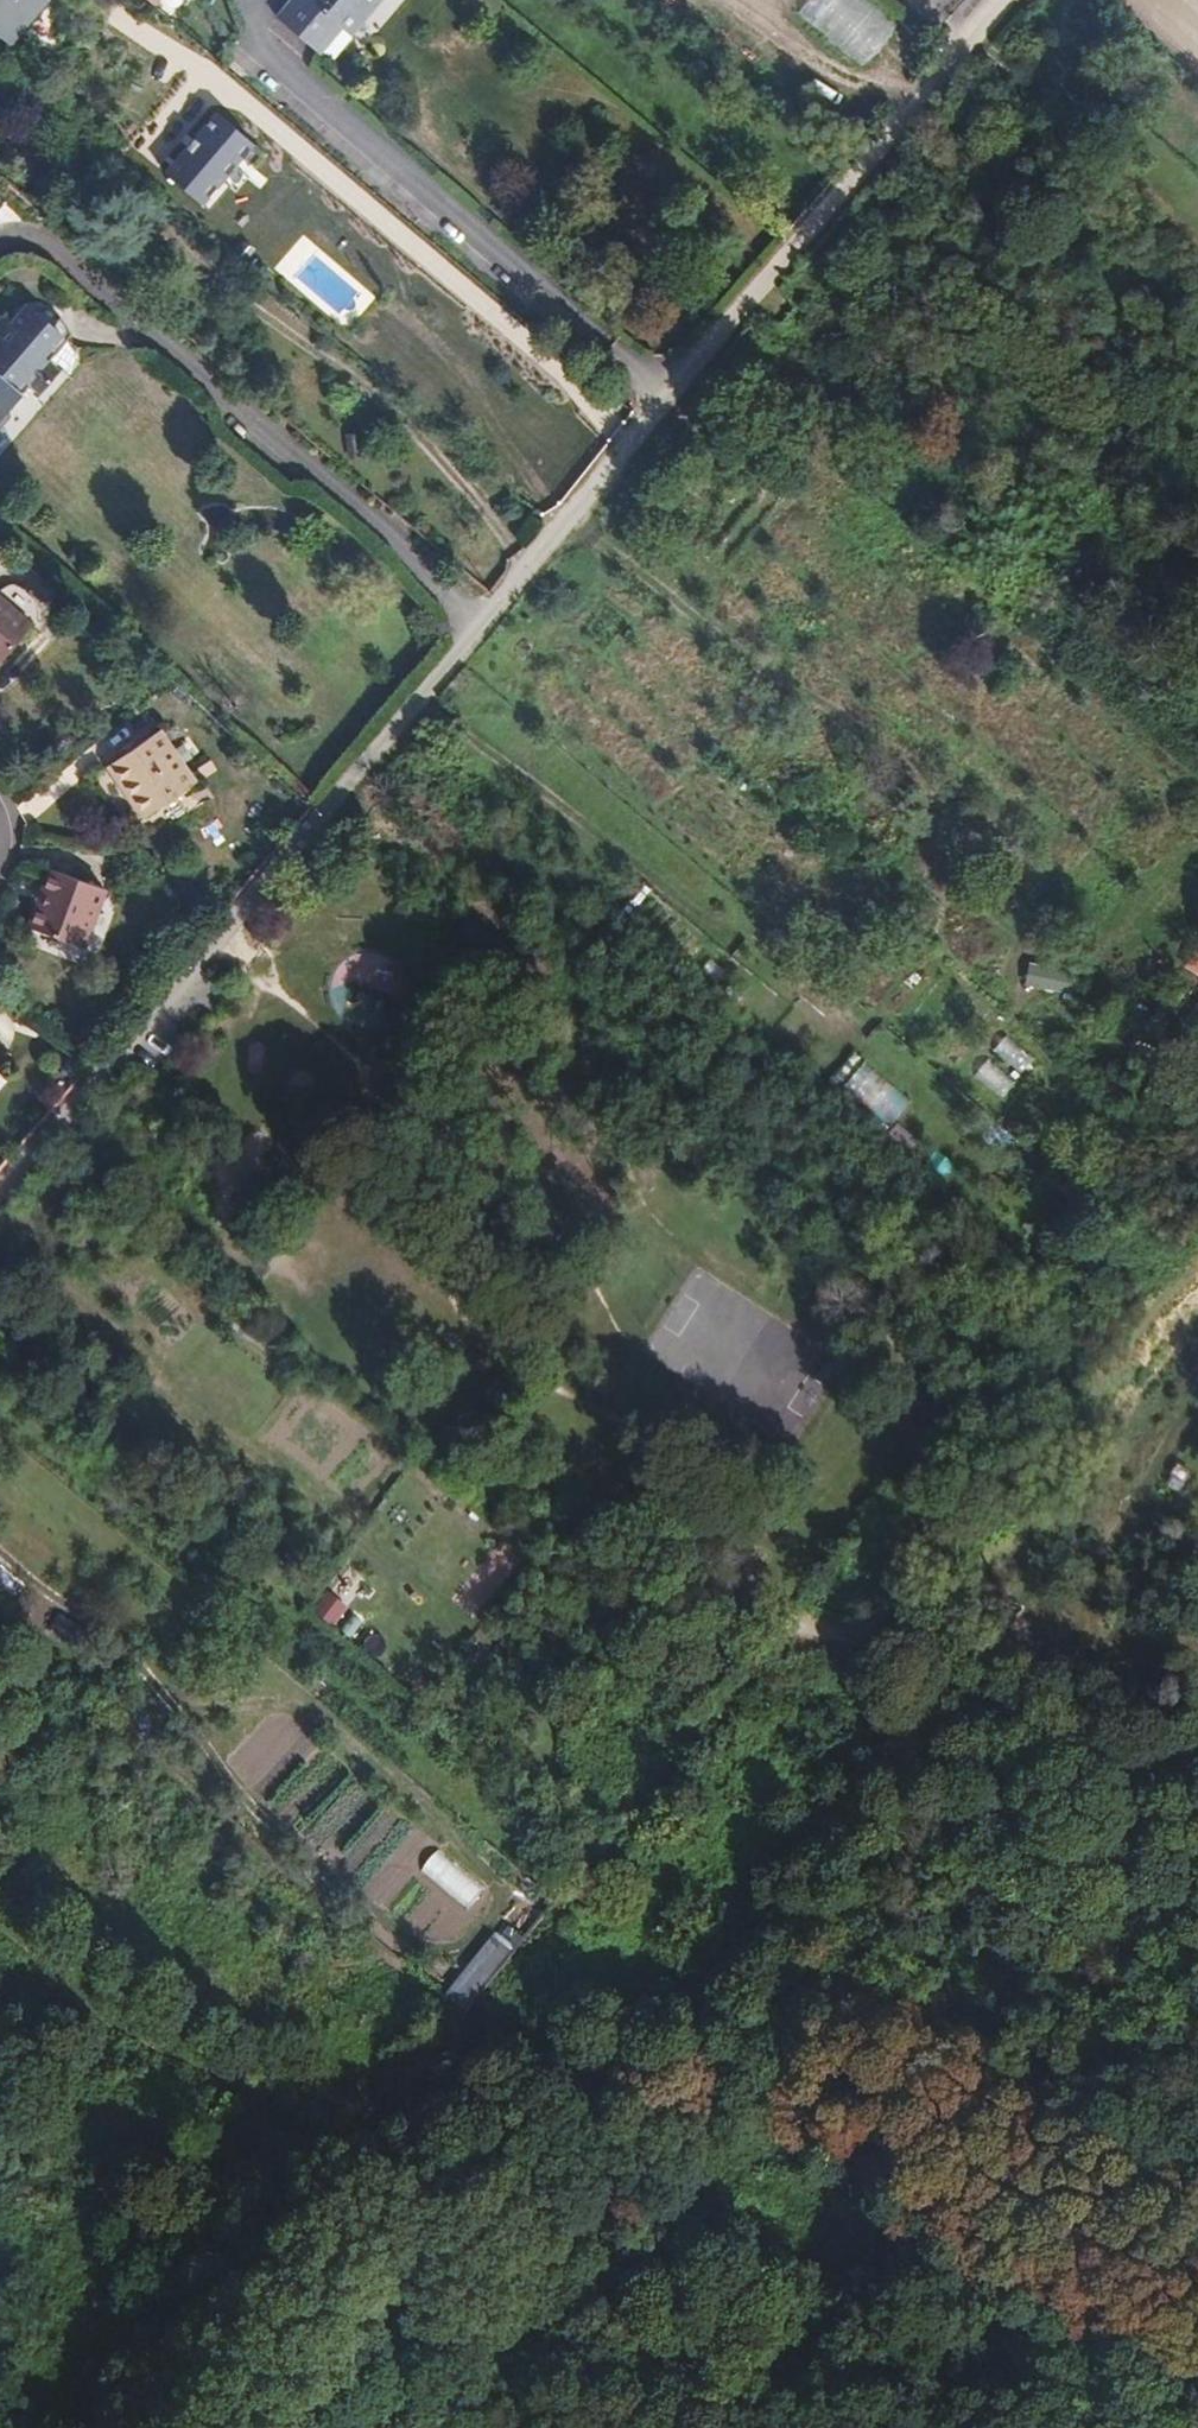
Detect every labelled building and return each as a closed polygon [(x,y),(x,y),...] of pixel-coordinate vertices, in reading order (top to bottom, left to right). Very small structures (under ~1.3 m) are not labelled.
[(50,2),(48,0),(0,0),(0,40),(10,49),(50,2)] [(340,28),(365,0),(290,0),(274,18),(313,51),(336,24),(340,28)] [(340,28),(350,37),(382,0),(365,0),(340,28)] [(872,0),(805,0),(798,9),(863,64),(898,22),(872,0)] [(318,55),(340,28),(336,24),(313,51),(318,55)] [(256,144),(216,110),(163,173),(204,207),(256,144)] [(7,413),(28,389),(33,394),(42,393),(54,378),(54,370),(47,364),(59,350),(45,338),(59,321),(58,319),(53,314),(46,311),(40,310),(33,311),(24,315),(12,328),(0,342),(0,414),(7,413)] [(12,328),(3,321),(0,324),(0,342),(12,328)] [(0,601),(0,664),(31,627),(0,601)] [(168,690),(149,708),(165,725),(185,707),(168,690)] [(158,728),(113,761),(151,811),(196,777),(158,728)] [(30,921),(87,941),(107,882),(52,863),(30,921)] [(999,1098),(1033,1062),(1007,1036),(972,1072),(999,1098)] [(889,1127),(910,1100),(861,1061),(840,1088),(889,1127)] [(893,1126),(884,1138),(904,1154),(913,1142),(893,1126)] [(790,1445),(827,1390),(779,1358),(769,1373),(797,1391),(788,1404),(776,1396),(757,1424),(790,1445)] [(316,1617),(330,1627),(346,1605),(332,1595),(316,1617)] [(435,1849),(418,1869),(465,1907),(482,1886),(435,1849)] [(443,1996),(468,2012),(519,1932),(495,1917),(443,1996)]
